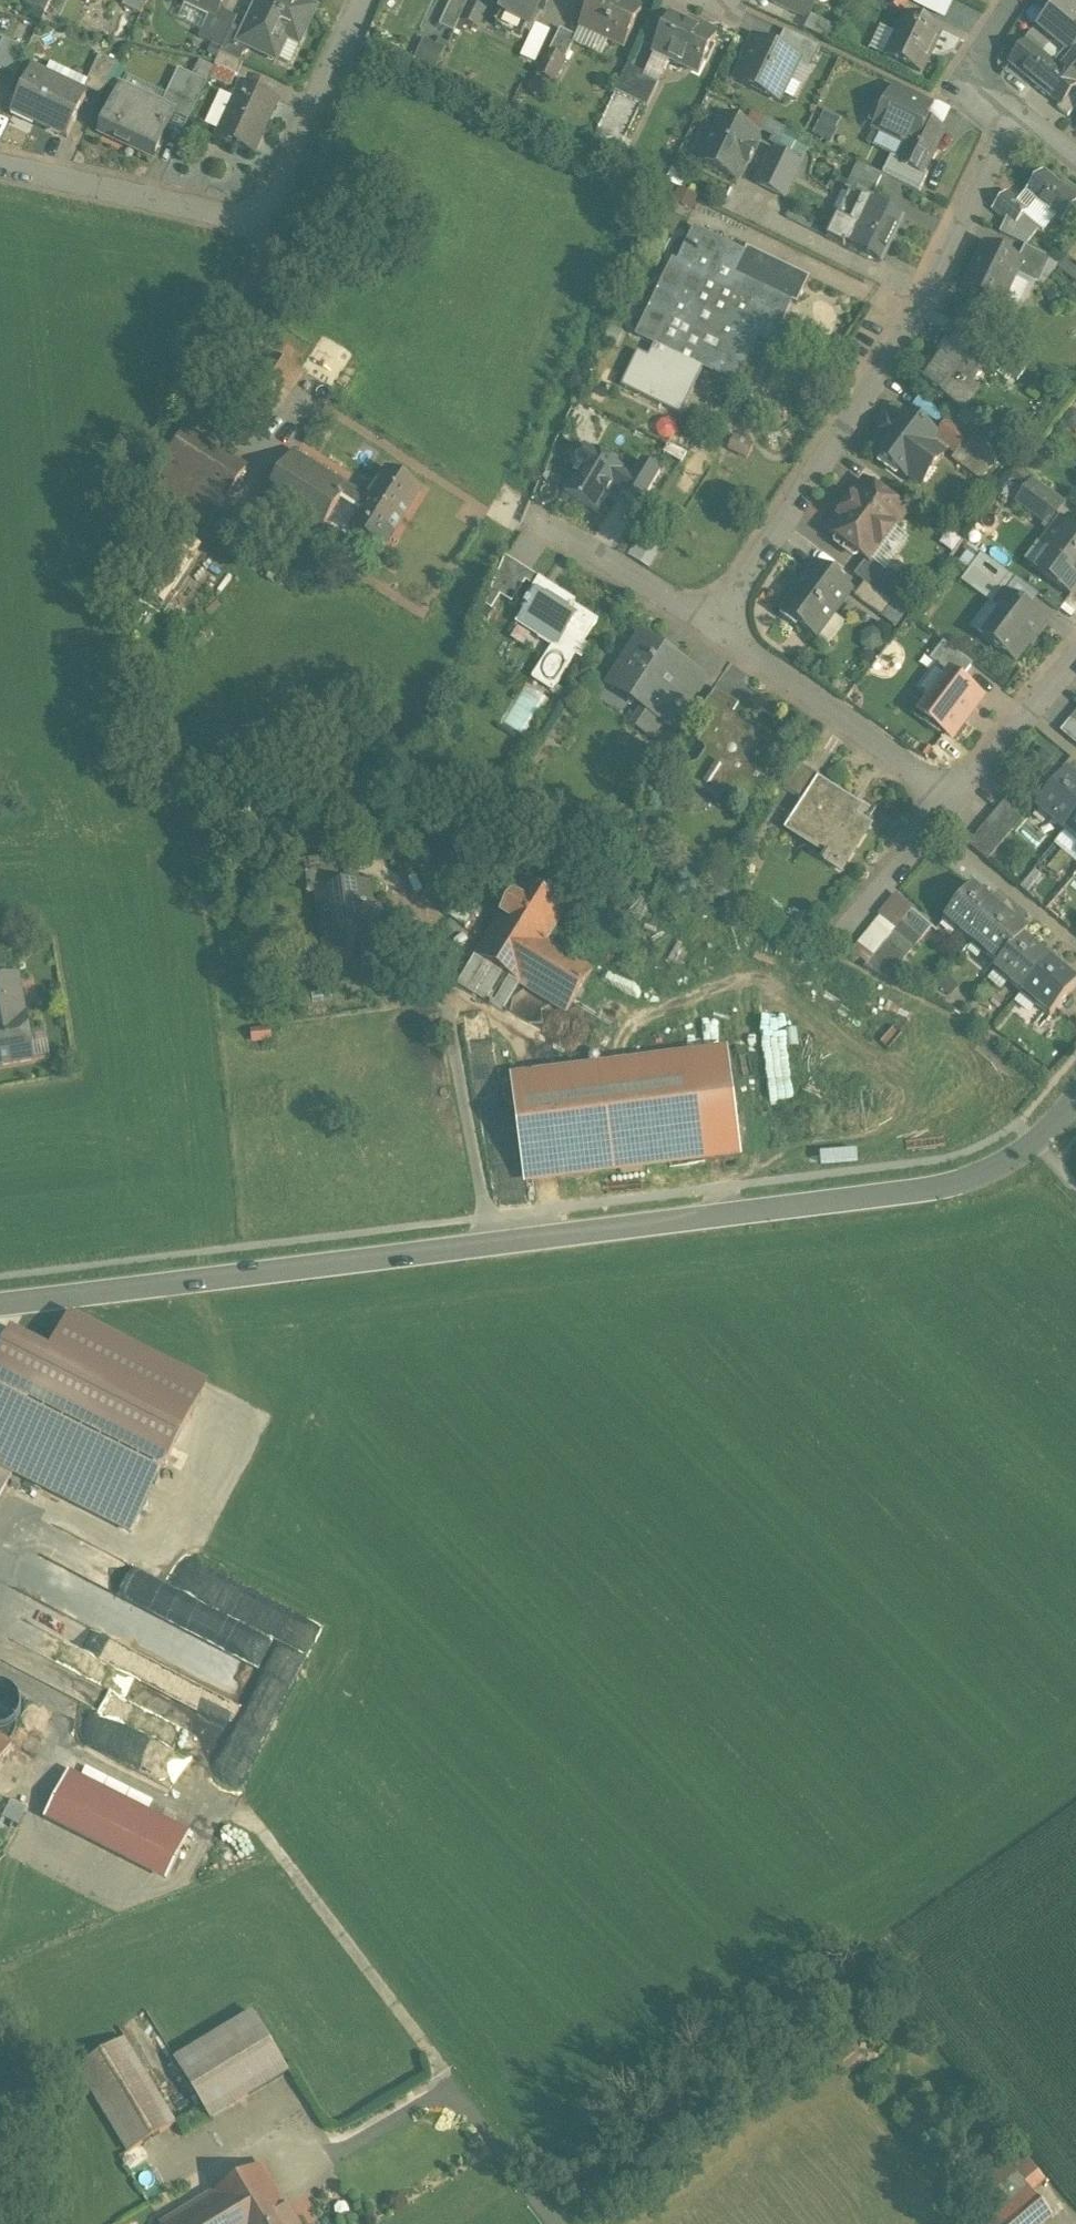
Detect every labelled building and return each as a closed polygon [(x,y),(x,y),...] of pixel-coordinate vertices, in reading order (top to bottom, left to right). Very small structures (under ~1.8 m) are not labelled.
[(24,4),(46,15),(53,0),(26,0),(24,4)] [(124,9),(142,18),(150,0),(128,0),(124,9)] [(212,16),(219,19),(222,12),(228,0),(178,0),(212,16)] [(293,0),(262,0),(246,35),(241,44),(249,48),(277,61),(290,32),(303,38),(316,11),(293,0)] [(441,27),(455,34),(470,2),(466,0),(454,0),(441,27)] [(463,23),(479,30),(493,0),(473,0),(463,23)] [(502,18),(505,19),(507,16),(526,25),(525,28),(528,30),(538,7),(545,10),(549,0),(511,0),(502,18)] [(618,0),(594,0),(581,28),(625,49),(642,12),(618,0)] [(809,17),(816,0),(774,0),(809,17)] [(886,6),(903,14),(910,0),(889,0),(886,6)] [(1064,2),(1043,27),(1074,52),(1074,53),(1072,56),(1075,59),(1075,13),(1064,2)] [(219,19),(212,16),(200,40),(223,51),(234,29),(238,20),(222,12),(219,19)] [(942,31),(907,15),(887,57),(921,74),(942,31)] [(699,30),(671,17),(655,53),(700,74),(718,35),(700,27),(699,30)] [(223,51),(221,55),(241,64),(249,48),(241,44),(246,35),(234,29),(223,51)] [(578,38),(562,30),(550,53),(566,60),(566,61),(578,38)] [(822,48),(786,30),(776,50),(797,60),(796,62),(811,69),(822,48)] [(1055,65),(1041,54),(1048,46),(1033,34),(1026,42),(1028,43),(1011,64),(1060,105),(1062,106),(1075,89),(1075,59),(1072,56),(1066,51),(1055,65)] [(5,40),(0,50),(0,70),(17,77),(29,51),(5,40)] [(776,50),(757,41),(747,62),(749,64),(740,83),(778,101),(796,62),(797,60),(776,50)] [(550,53),(538,76),(554,84),(566,60),(550,53)] [(241,64),(221,55),(216,67),(239,78),(245,66),(241,64)] [(101,57),(86,90),(104,98),(119,65),(101,57)] [(647,75),(628,67),(616,93),(648,108),(657,90),(643,83),(647,75)] [(87,99),(33,74),(14,114),(68,140),(87,99)] [(186,74),(168,112),(175,116),(190,123),(208,84),(186,74)] [(279,102),(243,85),(218,139),(254,155),(279,102)] [(1062,106),(1060,105),(1057,109),(1068,117),(1075,108),(1075,89),(1062,106)] [(168,112),(122,91),(102,135),(104,136),(106,132),(133,144),(131,149),(154,160),(175,116),(168,112)] [(931,109),(895,91),(876,130),(908,145),(900,161),(892,157),(883,176),(920,194),(929,175),(926,173),(946,133),(924,122),(931,109)] [(758,136),(722,119),(701,163),(737,180),(745,163),(748,165),(754,151),(751,149),(758,136)] [(802,165),(773,152),(757,187),(786,200),(802,165)] [(1044,172),(1027,193),(1063,223),(1075,207),(1075,199),(1044,172)] [(1029,212),(1007,193),(994,209),(1007,220),(1016,227),(1025,217),(1029,212)] [(904,219),(866,201),(845,244),(883,262),(904,219)] [(1025,217),(1016,227),(1007,220),(1000,234),(1026,246),(1040,230),(1025,217)] [(753,257),(694,228),(677,262),(673,260),(636,337),(654,346),(649,358),(638,353),(621,388),(681,416),(703,371),(701,371),(705,362),(718,369),(715,375),(736,385),(759,338),(755,336),(758,329),(769,334),(775,319),(782,323),(792,302),(797,305),(810,278),(756,252),(753,257)] [(987,244),(964,290),(983,299),(984,297),(1000,305),(999,307),(1001,308),(1020,269),(1023,262),(1019,260),(987,244)] [(1026,246),(1019,260),(1023,262),(1020,269),(1029,273),(1027,279),(1039,285),(1052,259),(1026,246)] [(960,336),(925,382),(964,411),(978,393),(966,384),(986,356),(960,336)] [(1032,362),(1008,346),(995,364),(1018,381),(1032,362)] [(300,377),(282,364),(257,398),(275,411),(300,377)] [(937,436),(906,413),(875,454),(921,488),(946,456),(931,445),(937,436)] [(968,436),(949,422),(936,440),(955,454),(968,436)] [(247,469),(188,431),(151,488),(210,526),(247,469)] [(1001,455),(972,433),(952,460),(982,482),(1001,455)] [(633,474),(590,449),(565,493),(598,512),(612,488),(639,503),(657,472),(640,462),(633,474)] [(369,501),(295,454),(265,502),(297,521),(285,538),(295,545),(306,528),(321,537),(342,502),(361,514),(369,501)] [(361,514),(351,529),(385,551),(422,491),(388,470),(361,514)] [(1066,504),(1034,480),(1017,503),(1045,524),(1053,514),(1056,516),(1057,516),(1066,504)] [(865,483),(830,531),(868,560),(873,563),(873,562),(896,533),(895,528),(906,513),(865,483)] [(1064,521),(1057,516),(1056,516),(1053,514),(1045,524),(1056,532),(1045,547),(1053,553),(1039,572),(1071,596),(1075,589),(1075,530),(1064,521)] [(175,533),(141,585),(168,602),(201,550),(175,533)] [(1011,575),(983,554),(971,569),(1000,590),(1011,575)] [(532,574),(507,558),(492,591),(512,604),(532,574)] [(899,583),(873,562),(873,563),(868,560),(855,576),(887,599),(899,583)] [(817,564),(781,612),(817,638),(853,590),(817,564)] [(576,602),(540,580),(525,603),(528,605),(526,608),(527,609),(517,625),(540,640),(545,632),(561,642),(549,661),(546,659),(533,680),(553,692),(576,657),(582,661),(590,648),(584,644),(599,622),(574,606),(576,602)] [(887,599),(865,583),(855,597),(883,618),(893,604),(887,599)] [(1045,622),(1006,593),(998,604),(1005,610),(983,638),(1015,662),(1045,622)] [(687,665),(644,637),(634,653),(630,650),(619,667),(623,670),(612,688),(643,708),(633,724),(656,739),(667,722),(674,727),(705,680),(685,667),(687,665)] [(974,664),(944,642),(931,660),(951,675),(960,682),(974,664)] [(951,675),(921,714),(952,737),(982,698),(960,682),(951,675)] [(740,705),(717,690),(700,716),(701,716),(702,715),(713,722),(698,745),(705,750),(706,754),(698,765),(692,766),(694,774),(701,772),(711,779),(705,788),(708,791),(710,788),(725,798),(730,796),(750,809),(766,784),(770,786),(787,760),(771,749),(778,740),(762,730),(758,735),(740,723),(739,719),(733,715),(740,705)] [(1071,720),(1061,731),(1075,744),(1075,724),(1071,720)] [(822,779),(800,764),(784,789),(806,803),(806,802),(819,781),(820,782),(822,779)] [(1038,808),(1066,831),(1075,820),(1075,781),(1067,774),(1038,808)] [(853,803),(820,782),(806,802),(806,803),(789,829),(827,854),(822,862),(825,864),(827,862),(842,871),(871,826),(847,811),(853,803)] [(1025,817),(1006,801),(996,813),(1015,829),(1025,817)] [(1015,829),(996,813),(987,823),(1007,839),(1015,829)] [(1066,831),(1075,840),(1075,820),(1066,831)] [(1007,839),(987,823),(979,833),(998,849),(1007,839)] [(998,849),(979,833),(969,845),(988,861),(998,849)] [(310,895),(319,894),(319,892),(347,888),(343,859),(305,864),(310,895)] [(522,881),(476,956),(521,984),(547,942),(568,909),(522,881)] [(347,888),(319,892),(319,894),(328,960),(379,953),(371,885),(347,888)] [(973,886),(945,920),(973,943),(1001,909),(973,886)] [(1001,909),(973,943),(999,966),(995,971),(996,971),(1024,937),(1028,932),(1001,909)] [(933,927),(912,910),(902,922),(923,939),(933,927)] [(914,949),(894,932),(885,942),(906,960),(914,949)] [(1024,937),(996,971),(1023,994),(1051,960),(1024,937)] [(594,971),(547,942),(521,984),(568,1012),(594,971)] [(906,960),(885,942),(877,953),(898,970),(906,960)] [(898,970),(877,953),(864,968),(889,980),(898,970)] [(505,1010),(521,984),(476,956),(460,983),(505,1010)] [(1023,994),(1051,1017),(1075,987),(1075,981),(1051,960),(1023,994)] [(0,982),(0,1065),(33,1059),(26,1017),(24,1017),(17,979),(0,982)] [(724,1051),(507,1077),(521,1188),(739,1161),(724,1051)] [(209,1383),(74,1314),(70,1313),(50,1351),(14,1334),(0,1361),(0,1379),(166,1464),(209,1383)] [(14,1472),(131,1532),(166,1464),(0,1379),(0,1499),(14,1472)] [(24,1707),(22,1698),(16,1690),(8,1685),(0,1683),(0,1732),(9,1730),(17,1725),(22,1717),(24,1707)] [(0,1739),(0,1775),(14,1746),(0,1739)] [(69,1772),(45,1820),(166,1882),(191,1833),(69,1772)] [(254,2014),(177,2061),(212,2119),(289,2072),(254,2014)] [(178,2124),(127,2040),(80,2068),(131,2152),(178,2124)] [(1044,2181),(1020,2152),(975,2190),(984,2201),(1016,2174),(1031,2192),(1044,2181)] [(166,2223),(285,2223),(295,2218),(263,2166),(166,2223)] [(967,2215),(974,2223),(1045,2223),(1053,2217),(1031,2192),(1016,2174),(984,2201),(967,2215)]
